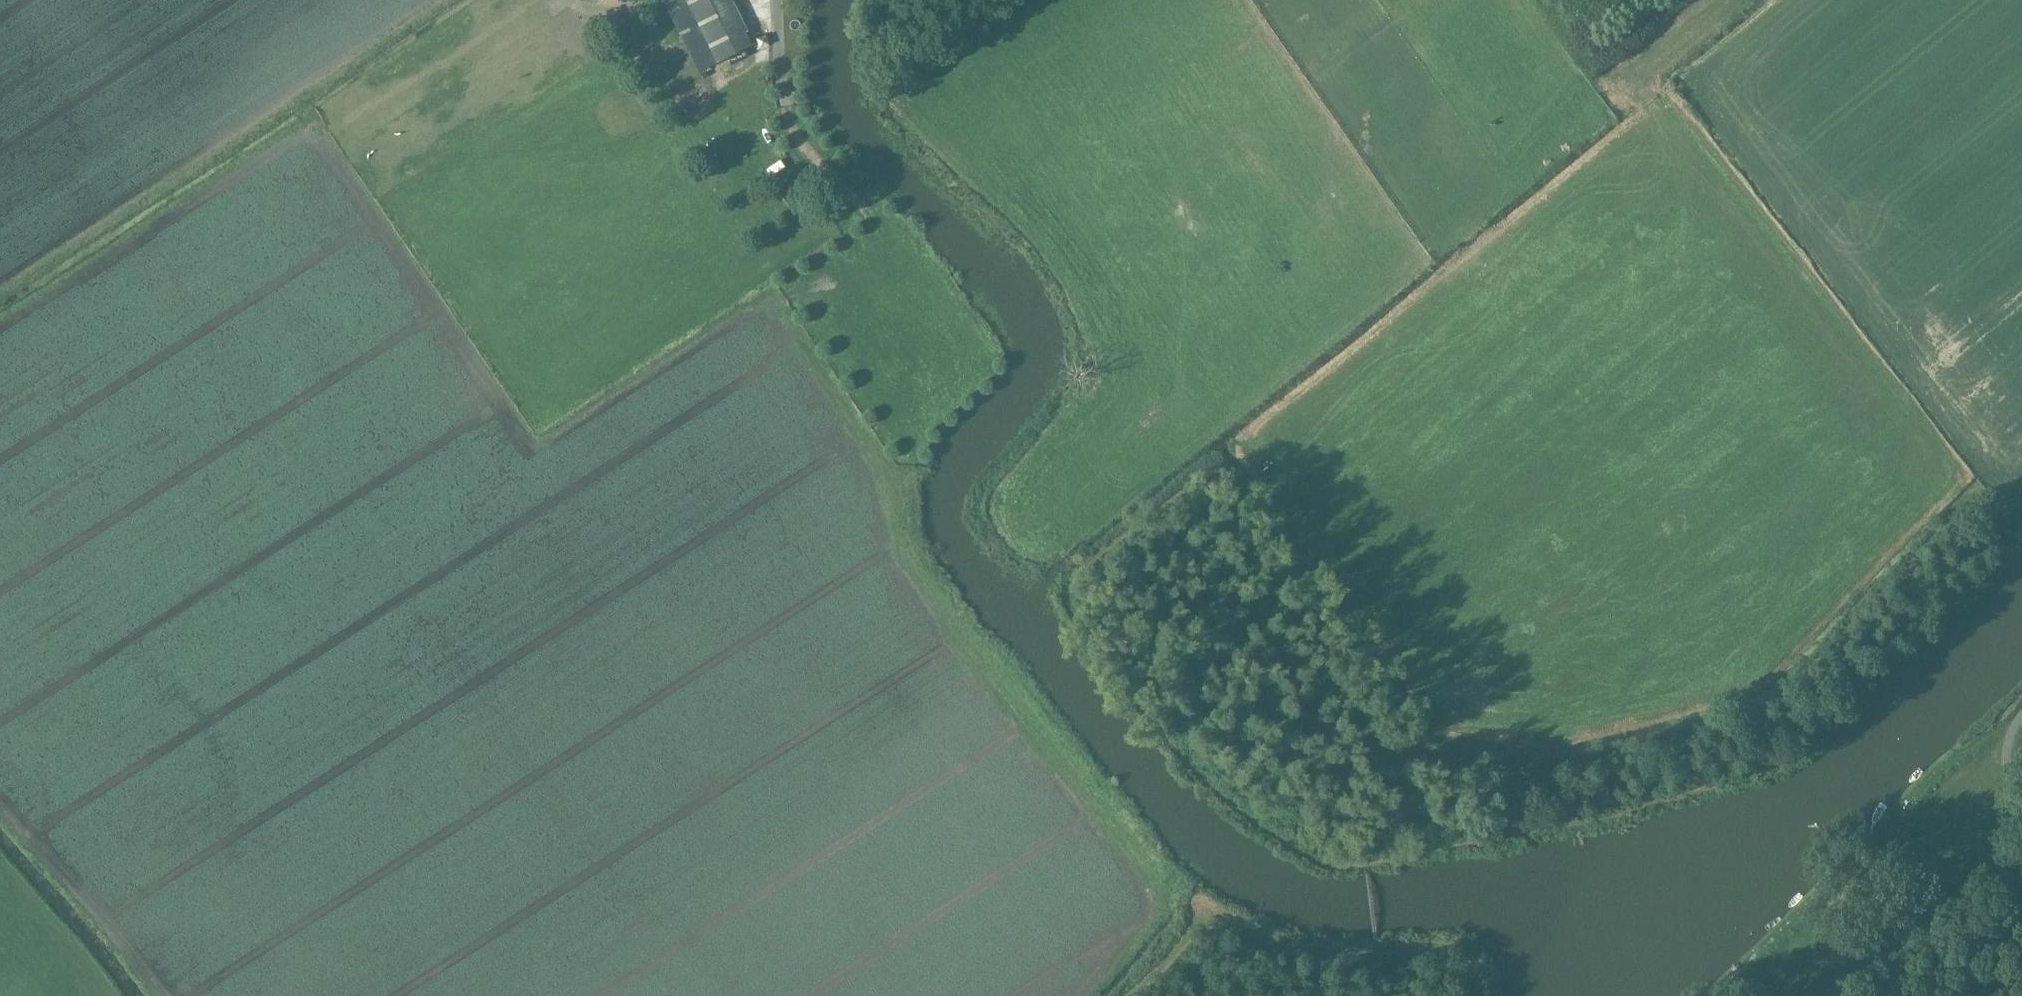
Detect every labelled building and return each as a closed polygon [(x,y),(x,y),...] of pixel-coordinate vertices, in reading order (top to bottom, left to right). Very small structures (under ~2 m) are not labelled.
[(662,1),(698,72),(754,44),(732,0),(664,0),(662,1)]
